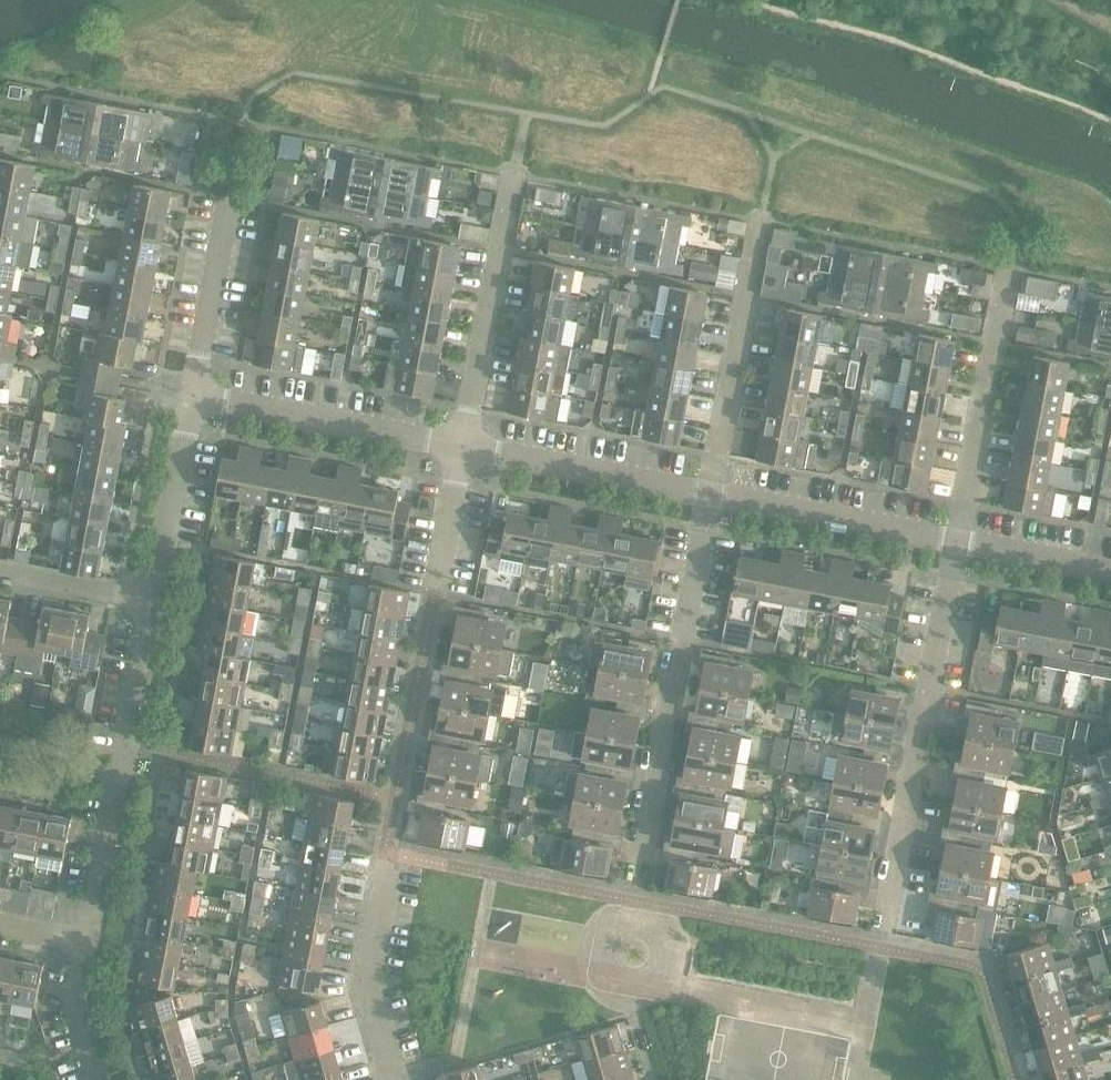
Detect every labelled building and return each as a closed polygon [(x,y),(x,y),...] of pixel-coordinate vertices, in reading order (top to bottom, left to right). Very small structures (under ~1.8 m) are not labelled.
[(12,85),(10,97),(17,98),(22,95),(23,87),(12,85)] [(51,105),(47,124),(94,133),(99,104),(45,93),(43,104),(51,105)] [(99,104),(94,133),(140,142),(144,123),(151,124),(153,114),(99,104)] [(94,133),(47,124),(44,143),(36,142),(34,152),(88,162),(94,133)] [(20,149),(22,136),(0,132),(0,146),(20,149)] [(94,133),(88,162),(142,173),(144,162),(136,161),(140,142),(94,133)] [(283,134),(279,155),(297,159),(301,138),(283,134)] [(339,160),(335,179),(381,188),(387,158),(333,148),(331,159),(339,160)] [(184,151),(178,182),(193,185),(199,154),(184,151)] [(387,158),(381,188),(428,197),(431,178),(439,179),(441,169),(387,158)] [(31,192),(36,166),(0,159),(0,186),(31,192)] [(381,188),(335,179),(332,198),(324,197),(322,207),(376,217),(381,188)] [(135,185),(130,211),(167,218),(171,192),(135,185)] [(273,185),(270,202),(284,204),(287,188),(273,185)] [(26,217),(31,192),(0,186),(0,212),(26,217)] [(74,187),(72,200),(80,201),(83,188),(74,187)] [(538,187),(535,200),(561,205),(564,192),(538,187)] [(83,188),(80,201),(90,203),(92,190),(83,188)] [(381,188),(376,217),(430,228),(432,217),(424,216),(428,197),(381,188)] [(483,191),(480,204),(491,206),(494,193),(483,191)] [(589,208),(585,227),(632,236),(637,206),(583,196),(581,206),(589,208)] [(80,201),(72,200),(69,212),(78,214),(80,201)] [(80,201),(78,214),(87,216),(90,203),(80,201)] [(637,206),(632,236),(678,245),(682,226),(690,227),(692,216),(637,206)] [(481,208),(478,220),(490,222),(493,211),(481,208)] [(130,211),(126,236),(162,243),(167,218),(130,211)] [(35,244),(39,219),(26,217),(0,212),(0,237),(35,244)] [(284,213),(279,239),(315,246),(320,220),(284,213)] [(721,218),(719,229),(728,231),(730,219),(721,218)] [(578,225),(574,244),(572,255),(626,265),(632,236),(585,227),(578,225)] [(61,236),(59,249),(68,251),(70,238),(61,236)] [(126,236),(121,261),(157,267),(162,243),(126,236)] [(632,236),(626,265),(680,276),(682,265),(674,264),(678,245),(632,236)] [(17,266),(30,269),(35,244),(0,237),(0,263),(17,266)] [(461,247),(412,237),(407,264),(456,273),(461,247)] [(836,258),(833,274),(879,283),(885,253),(796,237),(794,250),(836,258)] [(77,239),(74,252),(84,253),(86,241),(77,239)] [(279,239),(274,264),(310,271),(315,246),(279,239)] [(360,255),(368,256),(371,243),(362,242),(360,255)] [(371,243),(368,256),(378,258),(380,245),(371,243)] [(771,244),(767,262),(780,264),(784,247),(771,244)] [(68,251),(59,249),(56,262),(65,263),(68,251)] [(84,253),(74,252),(72,265),(81,266),(84,253)] [(939,264),(885,253),(879,283),(925,292),(933,293),(939,264)] [(121,261),(116,285),(152,292),(157,267),(121,261)] [(539,262),(534,288),(570,295),(575,269),(539,262)] [(12,291),(17,266),(0,263),(0,289),(12,291)] [(690,277),(717,282),(720,268),(692,263),(690,277)] [(768,263),(767,271),(789,275),(790,267),(768,263)] [(274,264),(269,289),(305,296),(310,271),(274,264)] [(456,273),(407,264),(402,288),(415,291),(451,298),(456,273)] [(354,266),(351,279),(361,280),(363,268),(354,266)] [(962,268),(960,281),(986,286),(988,273),(962,268)] [(370,269),(367,282),(376,283),(379,271),(370,269)] [(879,283),(833,274),(829,293),(821,291),(819,302),(873,312),(879,283)] [(1059,282),(1029,276),(1025,294),(1056,300),(1059,282)] [(361,280),(351,279),(349,292),(358,293),(361,280)] [(35,281),(33,294),(46,296),(48,284),(35,281)] [(376,283),(367,282),(365,295),(374,296),(376,283)] [(879,283),(873,312),(928,323),(930,312),(922,311),(925,292),(879,283)] [(116,285),(112,310),(148,317),(152,292),(116,285)] [(52,286),(49,298),(58,300),(61,287),(52,286)] [(672,287),(667,313),(703,320),(708,294),(672,287)] [(67,288),(65,301),(74,303),(77,290),(67,288)] [(570,295),(534,288),(530,313),(566,320),(566,318),(574,319),(578,317),(580,302),(578,298),(570,297),(570,295)] [(0,289),(0,315),(7,316),(8,315),(12,291),(0,289)] [(269,289),(264,314),(301,320),(305,296),(269,289)] [(610,302),(619,304),(621,291),(612,289),(610,302)] [(1080,290),(1078,301),(1085,302),(1082,321),(1110,327),(1110,296),(1080,290)] [(415,291),(410,316),(446,323),(451,298),(415,291)] [(621,291),(619,304),(628,306),(630,293),(621,291)] [(58,300),(49,298),(47,311),(56,313),(58,300)] [(74,303),(65,301),(63,314),(72,316),(74,303)] [(787,309),(782,335),(818,342),(823,316),(787,309)] [(30,310),(28,319),(38,321),(40,312),(30,310)] [(112,310),(107,334),(107,335),(138,341),(137,342),(143,343),(148,317),(112,310)] [(667,313),(656,311),(651,336),(662,338),(698,345),(703,320),(667,313)] [(982,318),(954,312),(951,326),(979,332),(982,318)] [(530,313),(525,338),(561,344),(566,320),(530,313)] [(264,314),(260,338),(296,345),(296,344),(301,320),(264,314)] [(604,314),(602,326),(611,328),(613,315),(604,314)] [(15,357),(17,345),(8,343),(13,316),(8,315),(7,316),(0,315),(0,354),(15,357)] [(344,315),(342,328),(351,330),(354,317),(344,315)] [(410,316),(406,341),(442,347),(446,323),(410,316)] [(620,317),(617,329),(626,331),(629,318),(620,317)] [(360,318),(358,331),(367,333),(369,320),(360,318)] [(1082,321),(1078,340),(1070,339),(1068,349),(1110,357),(1110,327),(1082,321)] [(862,323),(860,336),(865,337),(869,338),(871,325),(862,323)] [(611,328),(602,326),(599,339),(608,341),(611,328)] [(1020,326),(1017,340),(1055,347),(1057,333),(1020,326)] [(351,330),(342,328),(340,341),(349,343),(351,330)] [(626,331),(617,329),(615,342),(624,344),(626,331)] [(367,333),(358,331),(355,344),(364,346),(367,333)] [(87,358),(85,370),(121,377),(123,365),(133,367),(137,342),(138,341),(107,335),(107,334),(102,333),(97,360),(87,358)] [(919,334),(914,360),(950,367),(955,341),(919,334)] [(782,335),(777,360),(813,367),(818,342),(782,335)] [(857,349),(866,351),(869,338),(865,337),(860,336),(857,349)] [(296,345),(260,338),(255,365),(302,374),(307,346),(296,344),(296,345)] [(561,344),(525,338),(520,362),(568,371),(572,347),(561,344)] [(662,338),(658,363),(694,370),(698,345),(662,338)] [(869,338),(866,351),(875,353),(877,340),(869,338)] [(406,341),(401,364),(401,365),(437,372),(442,347),(406,341)] [(346,355),(337,353),(335,366),(344,368),(346,355)] [(353,356),(350,369),(360,371),(362,358),(353,356)] [(1034,356),(1029,382),(1065,389),(1070,363),(1034,356)] [(914,360),(903,358),(898,383),(909,385),(946,392),(950,367),(914,360)] [(777,360),(772,385),(808,392),(813,367),(777,360)] [(851,361),(849,374),(858,375),(860,363),(851,361)] [(401,365),(401,364),(390,362),(384,389),(432,398),(437,372),(401,365)] [(568,371),(520,362),(515,387),(552,394),(552,393),(563,395),(568,371)] [(1,376),(11,378),(13,366),(0,363),(0,383),(1,376)] [(595,363),(592,376),(601,378),(604,365),(595,363)] [(658,363),(653,388),(689,395),(694,370),(658,363)] [(867,364),(865,377),(874,378),(876,366),(867,364)] [(610,366),(608,379),(617,381),(619,368),(610,366)] [(858,375),(849,374),(846,386),(856,388),(858,375)] [(601,378),(592,376),(590,389),(599,391),(601,378)] [(874,378),(865,377),(862,390),(871,391),(874,378)] [(119,386),(83,379),(81,391),(90,393),(85,420),(90,421),(91,420),(122,426),(122,425),(127,400),(117,398),(119,386)] [(617,381),(608,379),(605,392),(615,394),(617,381)] [(1029,382),(1024,407),(1060,414),(1065,389),(1029,382)] [(772,385),(767,410),(803,417),(808,392),(772,385)] [(909,385),(905,410),(941,417),(946,392),(909,385)] [(552,394),(515,387),(510,413),(558,423),(563,395),(552,393),(552,394)] [(653,388),(648,411),(648,413),(684,420),(689,395),(653,388)] [(578,400),(576,411),(594,415),(596,404),(578,400)] [(603,404),(601,417),(610,419),(612,406),(603,404)] [(612,406),(610,419),(617,420),(623,415),(625,408),(612,406)] [(1024,407),(1019,432),(1056,439),(1060,414),(1024,407)] [(1100,408),(1098,421),(1107,423),(1110,410),(1100,408)] [(648,413),(648,411),(637,409),(632,437),(679,446),(684,420),(648,413)] [(767,410),(763,434),(799,441),(799,440),(803,417),(767,410)] [(905,410),(900,435),(936,442),(941,417),(905,410)] [(842,411),(839,423),(849,425),(851,412),(842,411)] [(857,414),(855,426),(864,428),(867,415),(857,414)] [(26,420),(24,433),(33,435),(35,422),(26,420)] [(91,420),(90,421),(86,445),(122,452),(127,426),(122,425),(122,426),(91,420)] [(1107,423),(1098,421),(1095,434),(1105,436),(1107,423)] [(42,423),(39,436),(48,438),(51,425),(42,423)] [(849,425),(839,423),(837,436),(846,438),(849,425)] [(864,428),(855,426),(853,439),(862,441),(864,428)] [(1019,432),(1015,457),(1051,464),(1056,439),(1019,432)] [(33,435),(24,433),(21,446),(30,448),(33,435)] [(799,441),(763,434),(758,461),(805,470),(810,442),(799,440),(799,441)] [(900,435),(895,458),(895,460),(931,467),(936,442),(900,435)] [(48,438),(39,436),(37,449),(46,451),(48,438)] [(86,445),(81,470),(117,477),(122,452),(86,445)] [(239,454),(251,456),(252,448),(241,446),(239,454)] [(252,448),(251,456),(263,459),(264,451),(252,448)] [(834,448),(831,460),(841,462),(844,450),(844,449),(834,448)] [(850,451),(848,464),(857,466),(859,453),(850,451)] [(289,464),(301,466),(302,458),(290,456),(289,464)] [(895,460),(895,458),(884,456),(879,484),(926,493),(931,467),(895,460)] [(1015,457),(1010,481),(1046,488),(1046,487),(1051,464),(1015,457)] [(216,494),(243,499),(250,463),(223,458),(216,494)] [(302,458),(301,466),(312,468),(314,460),(302,458)] [(1091,458),(1089,471),(1098,472),(1100,460),(1091,458)] [(250,463),(243,499),(267,504),(274,468),(250,463)] [(338,473),(350,475),(352,467),(340,465),(338,473)] [(352,467),(350,475),(362,477),(363,470),(352,467)] [(274,468),(267,504),(292,508),(299,472),(274,468)] [(20,470),(18,483),(26,485),(29,472),(20,470)] [(81,470),(76,495),(113,501),(117,477),(81,470)] [(1098,472),(1089,471),(1086,484),(1095,485),(1098,472)] [(29,472),(26,485),(35,487),(38,474),(29,472)] [(299,472),(292,508),(317,513),(324,477),(299,472)] [(1104,474),(1102,487),(1110,488),(1110,475),(1104,474)] [(324,477),(317,513),(315,526),(339,531),(342,518),(349,482),(324,477)] [(1046,488),(1010,481),(1005,508),(1052,517),(1058,489),(1046,487),(1046,488)] [(349,482),(342,518),(367,523),(374,487),(349,482)] [(26,485),(18,483),(15,496),(24,498),(26,485)] [(26,485),(24,498),(33,500),(35,487),(26,485)] [(374,487),(367,523),(393,528),(391,537),(405,540),(412,504),(398,501),(400,491),(374,487)] [(76,495),(72,519),(108,526),(113,501),(76,495)] [(1082,495),(1079,507),(1091,510),(1093,497),(1082,495)] [(418,510),(434,513),(437,499),(421,496),(418,510)] [(1099,499),(1095,525),(1108,527),(1110,509),(1110,501),(1099,499)] [(550,513),(561,516),(563,508),(551,505),(550,513)] [(563,508),(561,516),(573,518),(575,510),(563,508)] [(526,563),(528,553),(535,517),(509,512),(507,522),(493,519),(486,555),(526,563)] [(599,523),(611,525),(612,517),(601,515),(599,523)] [(535,517),(528,553),(526,563),(551,568),(553,558),(560,522),(535,517)] [(612,517),(611,525),(623,527),(624,520),(612,517)] [(7,519),(4,532),(14,534),(16,521),(7,519)] [(72,519),(67,544),(103,551),(108,526),(72,519)] [(23,522),(20,535),(29,537),(32,524),(23,522)] [(560,522),(553,558),(578,563),(585,527),(560,522)] [(585,527),(578,563),(603,568),(610,532),(585,527)] [(14,534),(4,532),(2,545),(11,547),(14,534)] [(610,532),(603,568),(628,572),(634,536),(610,532)] [(29,537),(20,535),(18,548),(27,550),(29,537)] [(228,535),(226,550),(233,551),(235,537),(228,535)] [(634,536),(628,572),(654,577),(661,541),(634,536)] [(235,537),(233,551),(240,552),(242,538),(235,537)] [(260,541),(258,556),(267,557),(270,543),(268,543),(260,541)] [(103,551),(67,544),(62,570),(98,577),(103,551)] [(781,557),(793,560),(795,552),(783,550),(781,557)] [(795,552),(793,560),(805,562),(806,554),(795,552)] [(216,555),(211,579),(252,587),(256,562),(216,555)] [(734,593),(760,598),(767,562),(741,557),(734,593)] [(831,567),(843,569),(844,561),(833,559),(831,567)] [(844,561),(843,569),(855,571),(856,564),(844,561)] [(347,562),(345,571),(356,573),(358,564),(347,562)] [(767,562),(760,598),(785,603),(792,566),(767,562)] [(792,566),(785,603),(810,607),(817,571),(792,566)] [(817,571),(810,607),(835,612),(842,576),(817,571)] [(835,612),(859,617),(860,617),(866,580),(842,576),(835,612)] [(211,579),(207,603),(247,611),(252,587),(211,579)] [(893,585),(866,580),(860,617),(859,617),(858,622),(883,637),(884,631),(898,634),(905,598),(891,595),(893,585)] [(370,585),(366,609),(406,617),(410,592),(370,585)] [(487,586),(484,599),(501,602),(503,589),(487,586)] [(300,587),(299,597),(311,599),(313,590),(300,587)] [(319,591),(318,600),(330,603),(332,594),(319,591)] [(530,595),(528,605),(543,608),(545,598),(530,595)] [(311,599),(299,597),(297,606),(309,608),(311,599)] [(18,655),(25,621),(9,618),(12,601),(0,598),(0,651),(18,655)] [(1042,607),(1054,609),(1055,601),(1043,599),(1042,607)] [(330,603),(318,600),(316,610),(329,612),(330,603)] [(1055,601),(1054,609),(1065,611),(1067,604),(1055,601)] [(207,603),(203,627),(243,634),(247,611),(207,603)] [(571,604),(570,612),(585,615),(586,607),(571,604)] [(297,606),(294,620),(307,623),(309,608),(297,606)] [(463,622),(459,641),(502,649),(506,625),(484,620),(485,612),(455,606),(452,620),(463,622)] [(994,643),(1021,648),(1028,611),(1001,606),(1000,616),(985,613),(978,650),(993,653),(994,643)] [(18,655),(15,669),(41,674),(44,660),(57,662),(59,652),(67,611),(44,607),(41,624),(25,621),(18,655)] [(366,609),(361,633),(401,641),(406,617),(366,609)] [(1092,617),(1103,619),(1105,611),(1093,609),(1092,617)] [(67,611),(59,652),(73,655),(71,665),(97,670),(104,636),(87,633),(91,616),(67,611)] [(1028,611),(1021,648),(1045,652),(1052,616),(1028,611)] [(1052,616),(1045,652),(1043,665),(1068,670),(1070,657),(1077,621),(1052,616)] [(634,618),(632,627),(645,630),(647,621),(634,618)] [(294,620),(291,635),(304,637),(307,623),(294,620)] [(1077,621),(1070,657),(1068,670),(1093,675),(1102,625),(1077,621)] [(313,624),(310,638),(323,641),(326,626),(313,624)] [(1102,625),(1093,675),(1110,678),(1110,627),(1102,625)] [(243,634),(203,627),(198,651),(209,653),(210,652),(238,658),(239,657),(243,634)] [(361,633),(357,656),(397,664),(401,641),(361,633)] [(291,635),(290,644),(302,646),(304,637),(291,635)] [(737,638),(724,635),(722,645),(735,647),(737,638)] [(310,638),(309,647),(321,650),(323,641),(310,638)] [(594,642),(589,666),(601,668),(644,676),(647,657),(658,659),(661,645),(630,639),(629,648),(605,644),(594,642)] [(455,661),(445,659),(442,672),(491,681),(493,673),(497,674),(502,649),(459,641),(455,661)] [(302,646),(290,644),(288,653),(300,655),(302,646)] [(321,650),(309,647),(307,657),(320,659),(321,650)] [(210,652),(209,653),(205,676),(245,684),(250,659),(239,657),(238,658),(210,652)] [(710,669),(706,688),(749,696),(754,672),(731,667),(732,659),(702,653),(699,666),(710,669)] [(357,656),(352,680),(392,688),(397,664),(357,656)] [(535,662),(530,688),(544,690),(549,664),(535,662)] [(589,666),(585,691),(619,697),(618,705),(648,711),(651,698),(640,696),(644,676),(601,668),(589,666)] [(491,681),(442,672),(440,685),(450,687),(446,706),(489,715),(502,717),(508,689),(496,686),(495,690),(490,689),(491,681)] [(205,676),(201,700),(241,707),(245,684),(205,676)] [(352,680),(348,703),(388,711),(392,688),(352,680)] [(282,681),(280,691),(293,693),(295,684),(282,681)] [(81,684),(75,713),(91,716),(97,687),(81,684)] [(301,685),(300,694),(312,697),(314,688),(301,685)] [(791,686),(788,702),(799,704),(802,688),(791,686)] [(853,691),(848,715),(891,724),(895,704),(905,706),(908,693),(877,687),(876,695),(853,691)] [(702,708),(692,706),(689,719),(731,727),(733,719),(744,721),(745,717),(752,717),(755,701),(748,699),(749,696),(706,688),(702,708)] [(293,693),(280,691),(279,700),(291,702),(293,693)] [(312,697),(300,694),(298,704),(311,706),(312,697)] [(33,696),(31,705),(46,708),(48,699),(33,696)] [(201,700),(196,723),(236,731),(241,707),(201,700)] [(347,706),(340,708),(338,720),(344,724),(343,727),(383,735),(388,711),(348,703),(347,706)] [(975,720),(972,739),(1014,747),(1019,723),(996,718),(998,710),(967,704),(965,718),(975,720)] [(593,709),(588,733),(631,742),(635,722),(646,724),(648,711),(618,705),(616,713),(593,709)] [(443,726),(432,724),(430,737),(481,747),(482,739),(485,739),(489,715),(446,706),(443,726)] [(891,724),(848,715),(843,740),(866,744),(865,752),(895,758),(898,745),(887,743),(891,724)] [(731,727),(689,719),(687,732),(697,734),(694,754),(748,764),(752,739),(730,735),(731,727)] [(1078,720),(1074,738),(1085,741),(1089,723),(1078,720)] [(236,731),(196,723),(191,748),(232,755),(236,731)] [(339,729),(335,733),(333,742),(336,747),(339,747),(339,750),(379,758),(383,735),(343,727),(343,730),(339,729)] [(273,728),(271,738),(284,740),(286,731),(273,728)] [(577,731),(573,756),(584,758),(588,759),(586,767),(605,771),(636,776),(638,763),(627,761),(631,742),(588,733),(577,731)] [(292,732),(291,741),(303,744),(305,734),(292,732)] [(481,747),(430,737),(427,750),(438,752),(434,772),(477,780),(482,755),(479,755),(481,747)] [(776,737),(773,752),(788,755),(791,740),(776,737)] [(284,740),(271,738),(270,747),(282,749),(284,740)] [(957,757),(955,770),(985,776),(987,768),(1010,772),(1014,747),(972,739),(968,759),(957,757)] [(793,740),(790,754),(804,756),(807,743),(793,740)] [(303,744),(291,741),(289,750),(302,753),(303,744)] [(519,742),(517,751),(530,754),(532,745),(519,742)] [(1103,778),(1110,775),(1110,749),(1096,754),(1087,757),(1090,766),(1099,764),(1103,778)] [(379,758),(339,750),(334,775),(374,783),(379,758)] [(840,756),(836,781),(879,789),(882,769),(893,771),(895,758),(865,752),(863,761),(840,756)] [(690,773),(679,771),(677,784),(726,794),(728,786),(743,788),(748,764),(694,754),(690,773)] [(532,762),(530,771),(542,773),(544,765),(532,762)] [(570,772),(565,797),(576,799),(619,807),(622,787),(633,789),(636,776),(605,771),(586,767),(585,775),(581,774),(570,772)] [(187,769),(183,794),(223,802),(227,777),(187,769)] [(985,776),(955,770),(952,783),(963,785),(959,804),(1002,813),(1007,788),(984,784),(985,776)] [(420,789),(417,802),(448,808),(449,800),(472,805),(477,780),(434,772),(430,791),(420,789)] [(511,772),(509,783),(523,786),(525,775),(511,772)] [(836,781),(829,813),(883,823),(885,810),(875,808),(879,789),(836,781)] [(726,794),(677,784),(674,797),(685,799),(681,819),(724,827),(729,802),(725,802),(726,794)] [(512,787),(510,796),(523,798),(525,789),(512,787)] [(183,794),(178,818),(218,825),(223,802),(183,794)] [(315,794),(310,818),(350,826),(355,801),(315,794)] [(1102,808),(1110,805),(1110,800),(1110,801),(1108,796),(1099,799),(1102,808)] [(252,798),(250,807),(263,809),(265,800),(252,798)] [(576,799),(571,823),(575,824),(573,832),(593,836),(623,842),(626,829),(615,826),(619,807),(576,799)] [(1090,801),(1092,806),(1093,811),(1102,808),(1099,799),(1090,801)] [(271,801),(270,810),(282,813),(284,804),(271,801)] [(448,808),(417,802),(415,816),(425,818),(421,838),(464,846),(469,821),(446,816),(448,808)] [(955,824),(945,822),(942,835),(992,845),(993,836),(997,837),(1002,813),(959,804),(955,824)] [(14,849),(21,809),(0,805),(0,847),(14,849)] [(263,809),(250,807),(249,816),(261,818),(263,809)] [(21,809),(14,849),(38,854),(46,814),(21,809)] [(282,813),(270,810),(268,820),(281,822),(282,813)] [(523,810),(521,821),(533,824),(534,816),(530,811),(523,810)] [(829,813),(823,846),(866,854),(870,834),(880,836),(883,823),(829,813)] [(46,814),(38,854),(36,867),(62,872),(72,819),(46,814)] [(178,818),(174,841),(214,849),(218,825),(178,818)] [(310,818),(306,842),(346,850),(350,826),(310,818)] [(667,836),(664,850),(695,855),(696,847),(714,851),(713,855),(731,859),(737,830),(724,827),(681,819),(677,839),(667,836)] [(745,821),(743,831),(755,833),(757,824),(745,821)] [(506,822),(503,836),(513,838),(515,823),(506,822)] [(520,822),(518,835),(527,837),(532,833),(533,825),(520,822)] [(250,823),(248,830),(258,832),(259,824),(250,823)] [(557,838),(552,863),(606,873),(610,853),(621,855),(623,842),(593,836),(573,832),(572,840),(557,838)] [(992,845),(942,835),(940,848),(950,850),(947,870),(990,878),(994,853),(990,853),(992,845)] [(174,841),(169,863),(169,865),(197,870),(197,871),(209,873),(214,849),(174,841)] [(306,842),(301,865),(341,873),(346,850),(306,842)] [(243,845),(242,854),(254,856),(256,847),(243,845)] [(823,846),(819,870),(823,871),(821,879),(871,889),(873,876),(862,874),(866,854),(823,846)] [(262,848),(261,857),(273,860),(275,851),(262,848)] [(695,855),(664,850),(662,863),(672,865),(668,885),(711,893),(716,868),(693,863),(695,855)] [(254,856),(242,854),(240,863),(245,864),(246,864),(252,865),(254,856)] [(273,860),(261,857),(259,866),(272,869),(273,860)] [(772,858),(770,869),(782,871),(784,860),(772,858)] [(157,861),(153,886),(193,894),(197,871),(197,870),(169,865),(169,863),(157,861)] [(245,864),(242,878),(250,880),(252,865),(246,864),(245,864)] [(301,865),(296,889),(337,897),(341,873),(301,865)] [(1090,868),(1073,873),(1076,884),(1093,879),(1090,868)] [(932,887),(930,900),(979,910),(981,902),(994,904),(999,901),(1003,881),(990,878),(947,870),(943,889),(932,887)] [(820,888),(815,887),(811,912),(853,920),(857,900),(868,902),(871,889),(821,879),(820,888)] [(256,881),(254,895),(266,898),(269,884),(256,881)] [(153,886),(148,910),(188,917),(193,894),(153,886)] [(6,888),(4,901),(13,902),(16,890),(6,888)] [(296,889),(292,912),(332,920),(337,897),(296,889)] [(234,892),(233,901),(245,903),(247,894),(234,892)] [(254,895),(252,904),(264,907),(266,898),(254,895)] [(45,908),(55,910),(57,898),(48,896),(45,908)] [(979,910),(930,900),(927,913),(938,915),(934,936),(990,947),(996,913),(979,910)] [(245,903),(233,901),(231,910),(243,912),(245,903)] [(264,907),(252,904),(250,913),(263,916),(264,907)] [(1089,908),(1080,911),(1084,925),(1093,922),(1089,908)] [(1069,909),(1066,924),(1073,925),(1076,911),(1069,909)] [(148,910),(144,933),(184,941),(188,917),(148,910)] [(292,912),(287,936),(328,944),(332,920),(292,912)] [(144,933),(139,957),(180,964),(184,941),(144,933)] [(287,936),(283,959),(323,967),(328,944),(287,936)] [(225,939),(224,948),(236,951),(238,941),(225,939)] [(244,943),(243,952),(255,954),(257,945),(244,943)] [(1008,954),(1015,978),(1055,967),(1057,972),(1066,969),(1063,960),(1054,962),(1048,943),(1008,954)] [(213,954),(210,970),(232,974),(236,951),(224,948),(222,956),(213,954)] [(255,954),(243,952),(241,961),(254,963),(255,954)] [(10,1001),(18,961),(0,957),(0,999),(10,1001)] [(180,964),(139,957),(135,981),(175,989),(180,964)] [(1075,966),(1073,962),(1072,957),(1063,960),(1066,969),(1075,966)] [(323,967),(283,959),(278,984),(318,992),(323,967)] [(18,961),(10,1001),(36,1006),(44,966),(18,961)] [(1055,967),(1015,978),(1021,1001),(1062,990),(1057,972),(1055,967)] [(217,982),(230,984),(232,975),(219,973),(217,982)] [(1062,990),(1021,1001),(1028,1024),(1069,1013),(1070,1017),(1079,1015),(1076,1006),(1067,1008),(1062,990)] [(132,1007),(139,1031),(179,1019),(171,995),(132,1007)] [(216,999),(216,1009),(229,1008),(229,999),(216,999)] [(245,1000),(236,1002),(237,1017),(239,1026),(252,1023),(245,1000)] [(282,1013),(289,1037),(328,1025),(321,1001),(282,1013)] [(1079,1015),(1088,1012),(1085,1003),(1076,1006),(1079,1015)] [(229,1008),(216,1009),(217,1018),(230,1018),(229,1008)] [(1069,1013),(1028,1024),(1035,1047),(1075,1036),(1070,1017),(1069,1013)] [(179,1019),(139,1031),(146,1054),(185,1042),(179,1019)] [(578,1036),(585,1060),(626,1048),(619,1024),(578,1036)] [(328,1025),(289,1037),(296,1060),(335,1048),(328,1025)] [(1075,1036),(1035,1047),(1041,1070),(1082,1059),(1083,1063),(1092,1061),(1090,1051),(1081,1054),(1075,1036)] [(243,1040),(246,1049),(258,1046),(256,1037),(243,1040)] [(185,1042),(146,1054),(153,1077),(192,1065),(185,1042)] [(225,1046),(227,1055),(239,1052),(237,1043),(225,1046)] [(258,1046),(246,1049),(248,1058),(261,1055),(258,1046)] [(531,1049),(534,1059),(544,1056),(541,1046),(531,1049)] [(0,1052),(0,1061),(8,1062),(10,1050),(1,1048),(0,1052)] [(285,1063),(290,1079),(312,1079),(342,1071),(335,1048),(296,1060),(285,1063)] [(585,1060),(591,1079),(601,1079),(632,1071),(626,1048),(585,1060)] [(1099,1049),(1090,1051),(1092,1061),(1101,1058),(1099,1049)] [(525,1051),(515,1054),(518,1064),(528,1061),(525,1051)] [(239,1052),(227,1055),(230,1064),(242,1061),(239,1052)] [(1041,1070),(1044,1079),(1088,1079),(1083,1063),(1082,1059),(1041,1070)] [(153,1077),(154,1079),(196,1079),(192,1065),(153,1077)] [(438,1079),(483,1079),(478,1065),(437,1076),(438,1079)] [(312,1079),(344,1079),(342,1071),(312,1079)] [(601,1079),(635,1079),(632,1071),(601,1079)]
